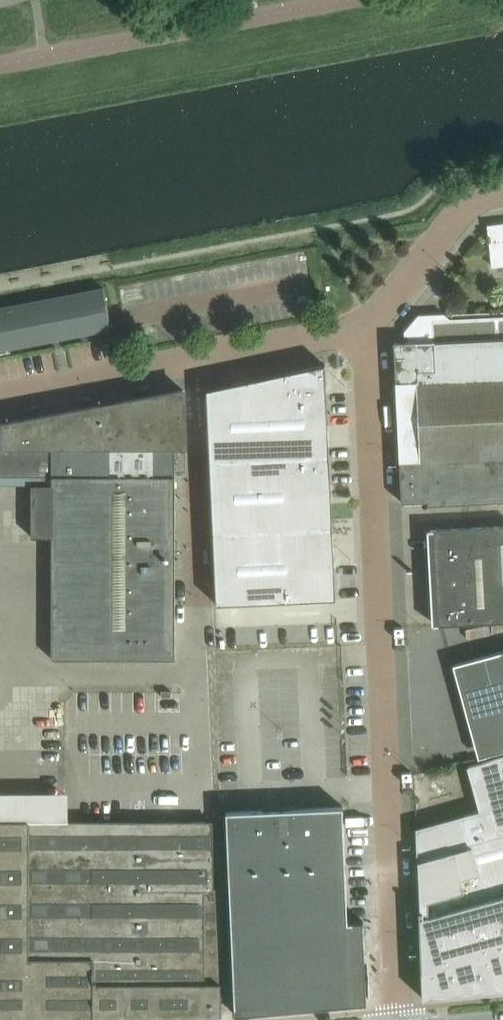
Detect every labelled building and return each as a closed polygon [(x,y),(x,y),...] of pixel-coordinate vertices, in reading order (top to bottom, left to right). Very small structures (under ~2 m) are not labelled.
[(488,225),(489,235),(487,235),(487,241),(489,241),(492,266),(502,265),(502,223),(488,225)] [(100,330),(111,328),(104,287),(0,307),(0,350),(100,330)] [(326,295),(317,296),(320,312),(329,310),(326,295)] [(449,318),(444,313),(419,315),(416,319),(416,323),(411,329),(407,329),(405,332),(405,342),(394,342),(396,382),(418,381),(417,369),(435,368),(433,340),(502,337),(502,311),(453,313),(449,318)] [(396,382),(396,384),(397,384),(401,462),(400,462),(402,502),(428,501),(428,505),(438,505),(502,501),(502,337),(433,340),(435,368),(417,369),(418,381),(396,382)] [(325,364),(206,389),(210,460),(329,455),(325,364)] [(0,424),(0,476),(52,476),(52,501),(51,658),(175,658),(175,470),(186,471),(186,451),(186,446),(183,391),(183,389),(182,390),(45,415),(0,424)] [(329,455),(210,460),(213,532),(333,527),(329,455)] [(440,529),(433,529),(437,624),(502,621),(502,526),(440,529)] [(333,527),(213,532),(216,604),(336,599),(333,527)] [(453,664),(459,685),(466,683),(486,755),(502,750),(502,651),(453,664)] [(416,828),(417,843),(502,819),(502,756),(469,765),(481,810),(416,828)] [(343,806),(283,809),(226,811),(235,1014),(367,1002),(363,920),(348,921),(343,806)] [(417,843),(419,910),(419,913),(423,998),(502,990),(502,819),(417,843)] [(93,822),(94,1019),(142,1019),(172,1019),(172,993),(188,993),(188,912),(203,912),(203,889),(213,889),(211,821),(93,822)] [(93,822),(0,822),(0,1019),(94,1019),(93,822)] [(172,993),(172,1019),(221,1017),(220,889),(213,889),(203,889),(203,912),(188,912),(188,993),(172,993)]
